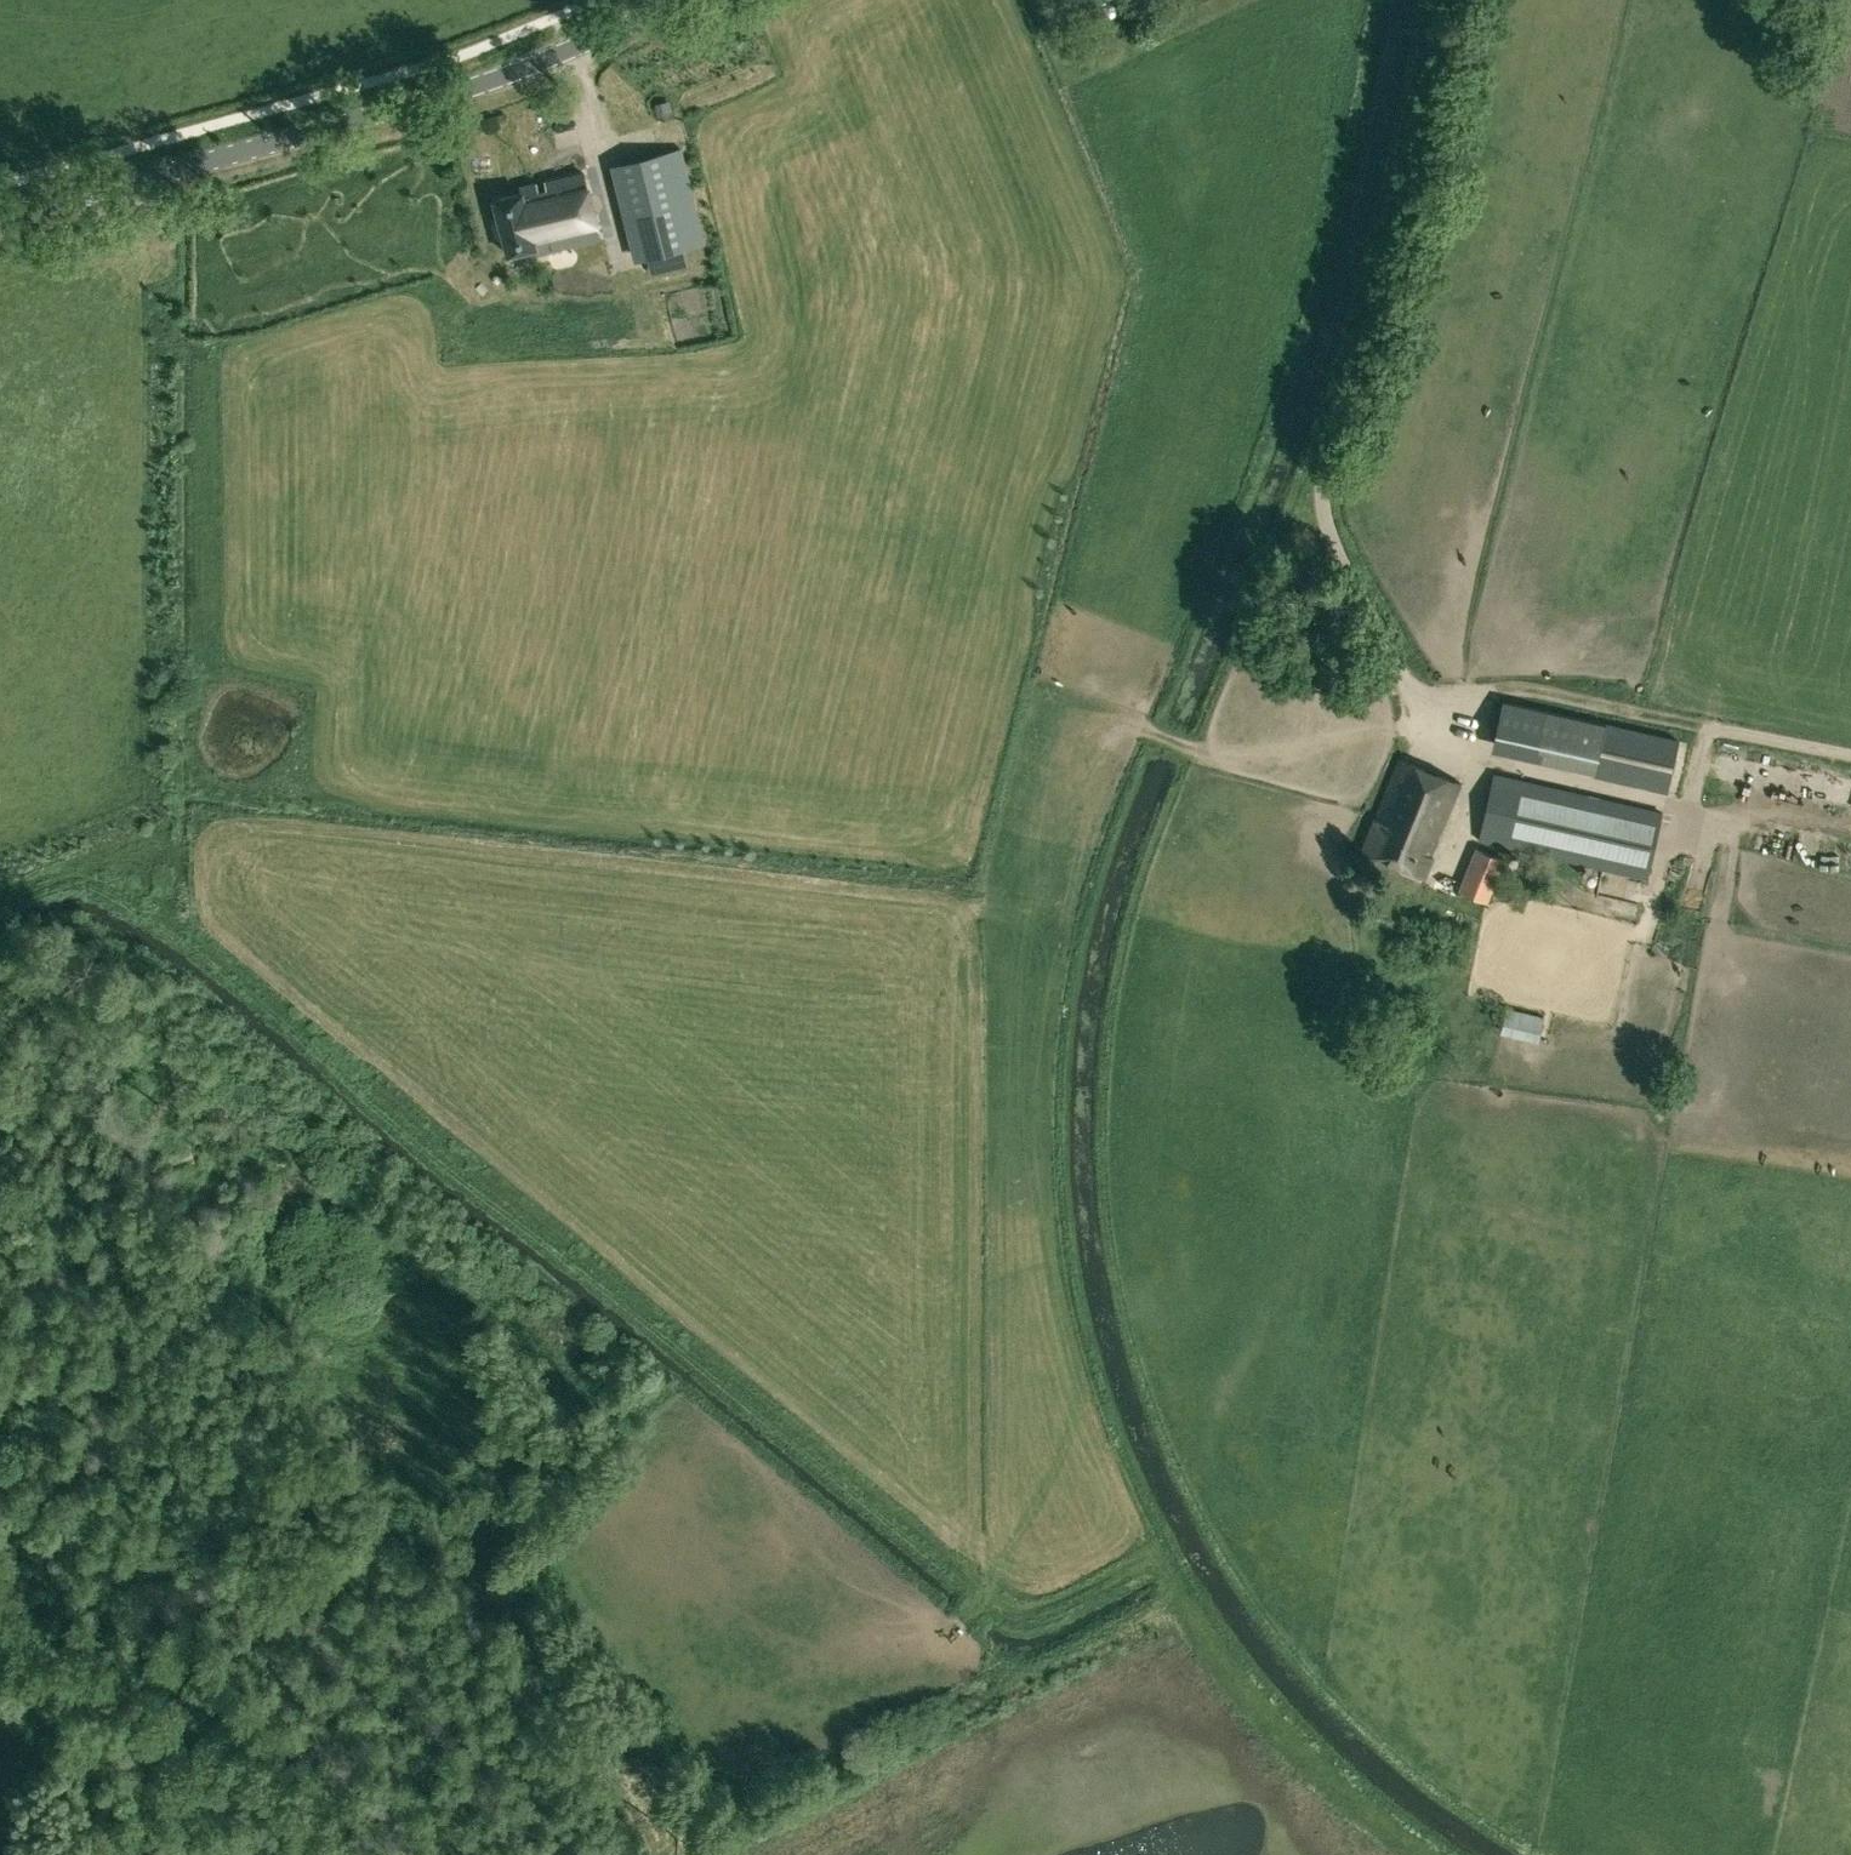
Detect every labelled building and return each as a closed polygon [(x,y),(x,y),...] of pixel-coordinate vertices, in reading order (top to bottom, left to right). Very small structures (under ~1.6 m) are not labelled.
[(1090,13),(1100,9),(1098,2),(1104,0),(1085,0),(1090,13)] [(616,165),(640,260),(704,244),(680,149),(616,165)] [(538,246),(540,252),(598,238),(583,174),(519,190),(518,186),(490,193),(506,255),(538,246)] [(1502,701),(1492,749),(1592,771),(1592,774),(1666,790),(1677,741),(1502,701)] [(1425,875),(1461,783),(1399,759),(1363,851),(1425,875)] [(1493,774),(1478,839),(1646,879),(1661,814),(1493,774)] [(1475,849),(1457,890),(1488,902),(1505,861),(1475,849)] [(1546,1036),(1547,1022),(1508,1018),(1507,1033),(1546,1036)]
